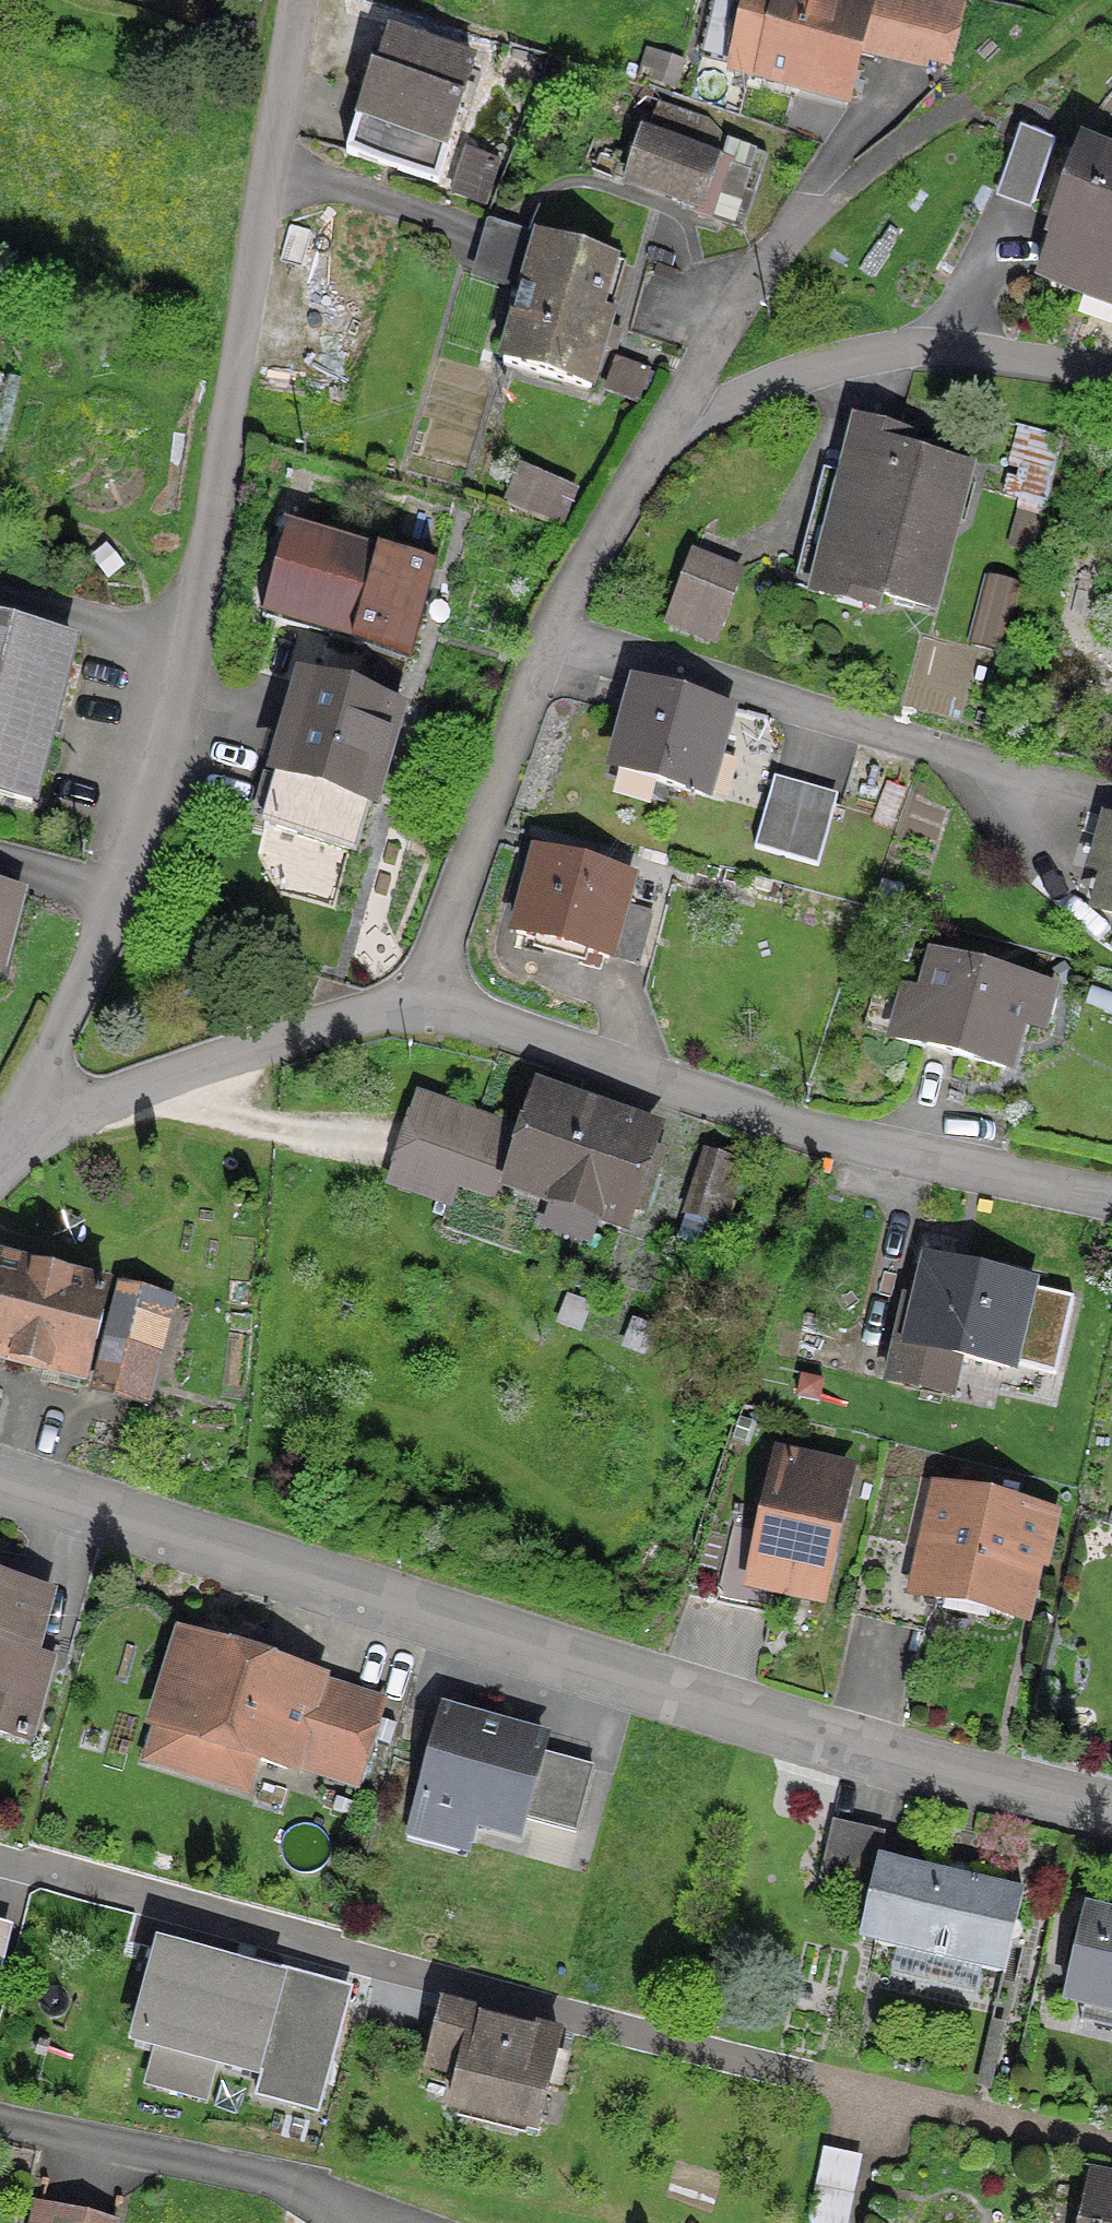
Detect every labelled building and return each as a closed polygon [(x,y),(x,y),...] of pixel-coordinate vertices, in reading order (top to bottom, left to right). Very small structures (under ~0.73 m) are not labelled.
[(944,65),(957,11),(911,0),(890,0),(889,3),(876,0),(864,0),(859,19),(783,0),(751,0),(733,74),(842,101),(852,58),(877,64),(879,57),(922,68),(924,60),(944,65)] [(369,79),(368,82),(354,127),(442,154),(468,70),(384,44),(373,81),(369,79)] [(646,86),(671,94),(679,68),(654,60),(646,86)] [(694,208),(711,167),(705,165),(711,145),(657,126),(650,147),(638,142),(624,185),(694,208)] [(1076,155),(1047,237),(1051,239),(1036,280),(1111,307),(1111,168),(1076,155)] [(449,199),(480,209),(494,167),(462,157),(449,199)] [(594,317),(608,266),(534,245),(499,370),(585,394),(597,352),(610,356),(615,339),(602,335),(607,320),(594,317)] [(633,406),(645,374),(617,365),(604,395),(633,406)] [(907,443),(893,440),(852,429),(838,481),(844,482),(814,598),(869,612),(873,599),(926,613),(961,474),(903,459),(907,443)] [(508,502),(556,522),(566,499),(518,479),(508,502)] [(258,622),(406,664),(431,573),(284,531),(258,622)] [(709,647),(732,585),(686,568),(663,630),(709,647)] [(963,647),(1001,657),(1018,594),(981,584),(963,647)] [(26,807),(67,648),(0,631),(0,801),(26,807)] [(259,833),(350,859),(391,716),(300,690),(259,833)] [(714,737),(720,715),(636,692),(613,776),(696,800),(709,756),(720,759),(725,740),(714,737)] [(822,870),(837,805),(782,792),(767,858),(822,870)] [(1090,875),(1106,879),(1096,914),(1111,919),(1111,857),(1111,859),(1095,854),(1090,875)] [(619,910),(626,883),(533,858),(512,939),(604,964),(605,961),(634,969),(647,918),(619,910)] [(868,910),(889,916),(896,892),(874,886),(868,910)] [(13,899),(0,895),(0,949),(13,899)] [(903,998),(890,1044),(1000,1074),(1015,1020),(1036,1026),(1045,993),(933,964),(922,1003),(903,998)] [(634,1185),(650,1137),(536,1099),(506,1189),(619,1227),(625,1210),(640,1215),(648,1189),(634,1185)] [(736,1168),(705,1158),(685,1220),(716,1231),(736,1168)] [(1022,1290),(927,1269),(908,1351),(1003,1373),(1022,1290)] [(82,1385),(103,1298),(0,1273),(0,1365),(82,1385)] [(94,1397),(129,1406),(156,1301),(120,1292),(94,1397)] [(746,1587),(816,1602),(843,1479),(774,1464),(746,1587)] [(941,1598),(1015,1615),(1036,1519),(940,1498),(924,1571),(917,1576),(914,1589),(921,1600),(935,1603),(941,1598)] [(23,1659),(39,1601),(0,1590),(0,1737),(22,1743),(44,1664),(23,1659)] [(154,1733),(283,1773),(312,1682),(183,1641),(154,1733)] [(352,1788),(377,1709),(346,1699),(321,1778),(352,1788)] [(536,1759),(539,1746),(440,1719),(415,1809),(515,1836),(518,1822),(571,1837),(589,1773),(536,1759)] [(815,1883),(836,1887),(843,1857),(822,1852),(815,1883)] [(1018,1898),(889,1868),(870,1948),(1000,1978),(1018,1898)] [(1082,1917),(1062,2003),(1111,2015),(1111,1924),(1082,1917)] [(554,2043),(437,2014),(424,2068),(456,2076),(448,2110),(533,2131),(554,2043)] [(852,2176),(820,2169),(808,2222),(842,2222),(852,2176)] [(1095,2186),(1087,2222),(1111,2222),(1111,2189),(1095,2186)] [(35,2210),(32,2222),(92,2222),(35,2210)]
